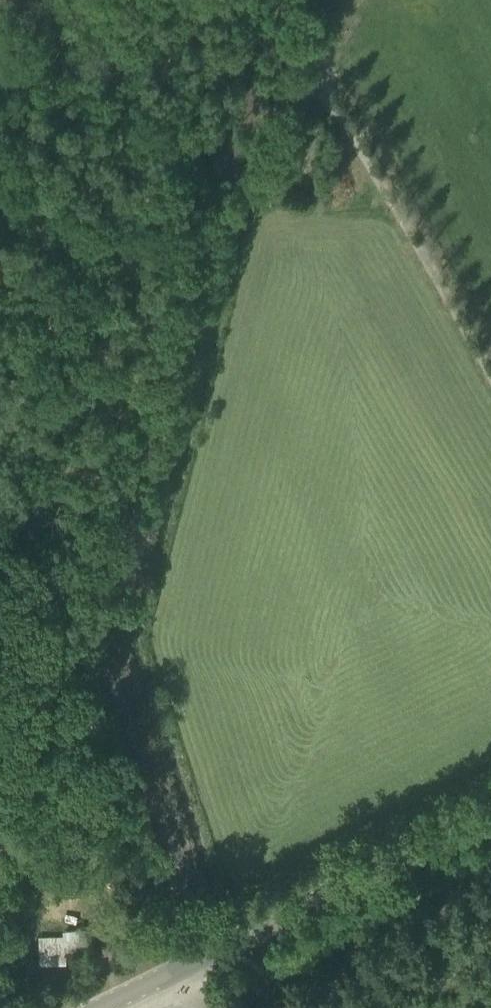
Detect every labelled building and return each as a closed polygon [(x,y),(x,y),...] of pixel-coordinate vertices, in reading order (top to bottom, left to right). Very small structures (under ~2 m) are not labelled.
[(37,933),(38,962),(86,959),(84,925),(63,926),(63,932),(37,933)] [(150,1004),(152,1007),(187,1007),(178,990),(150,1004)]
